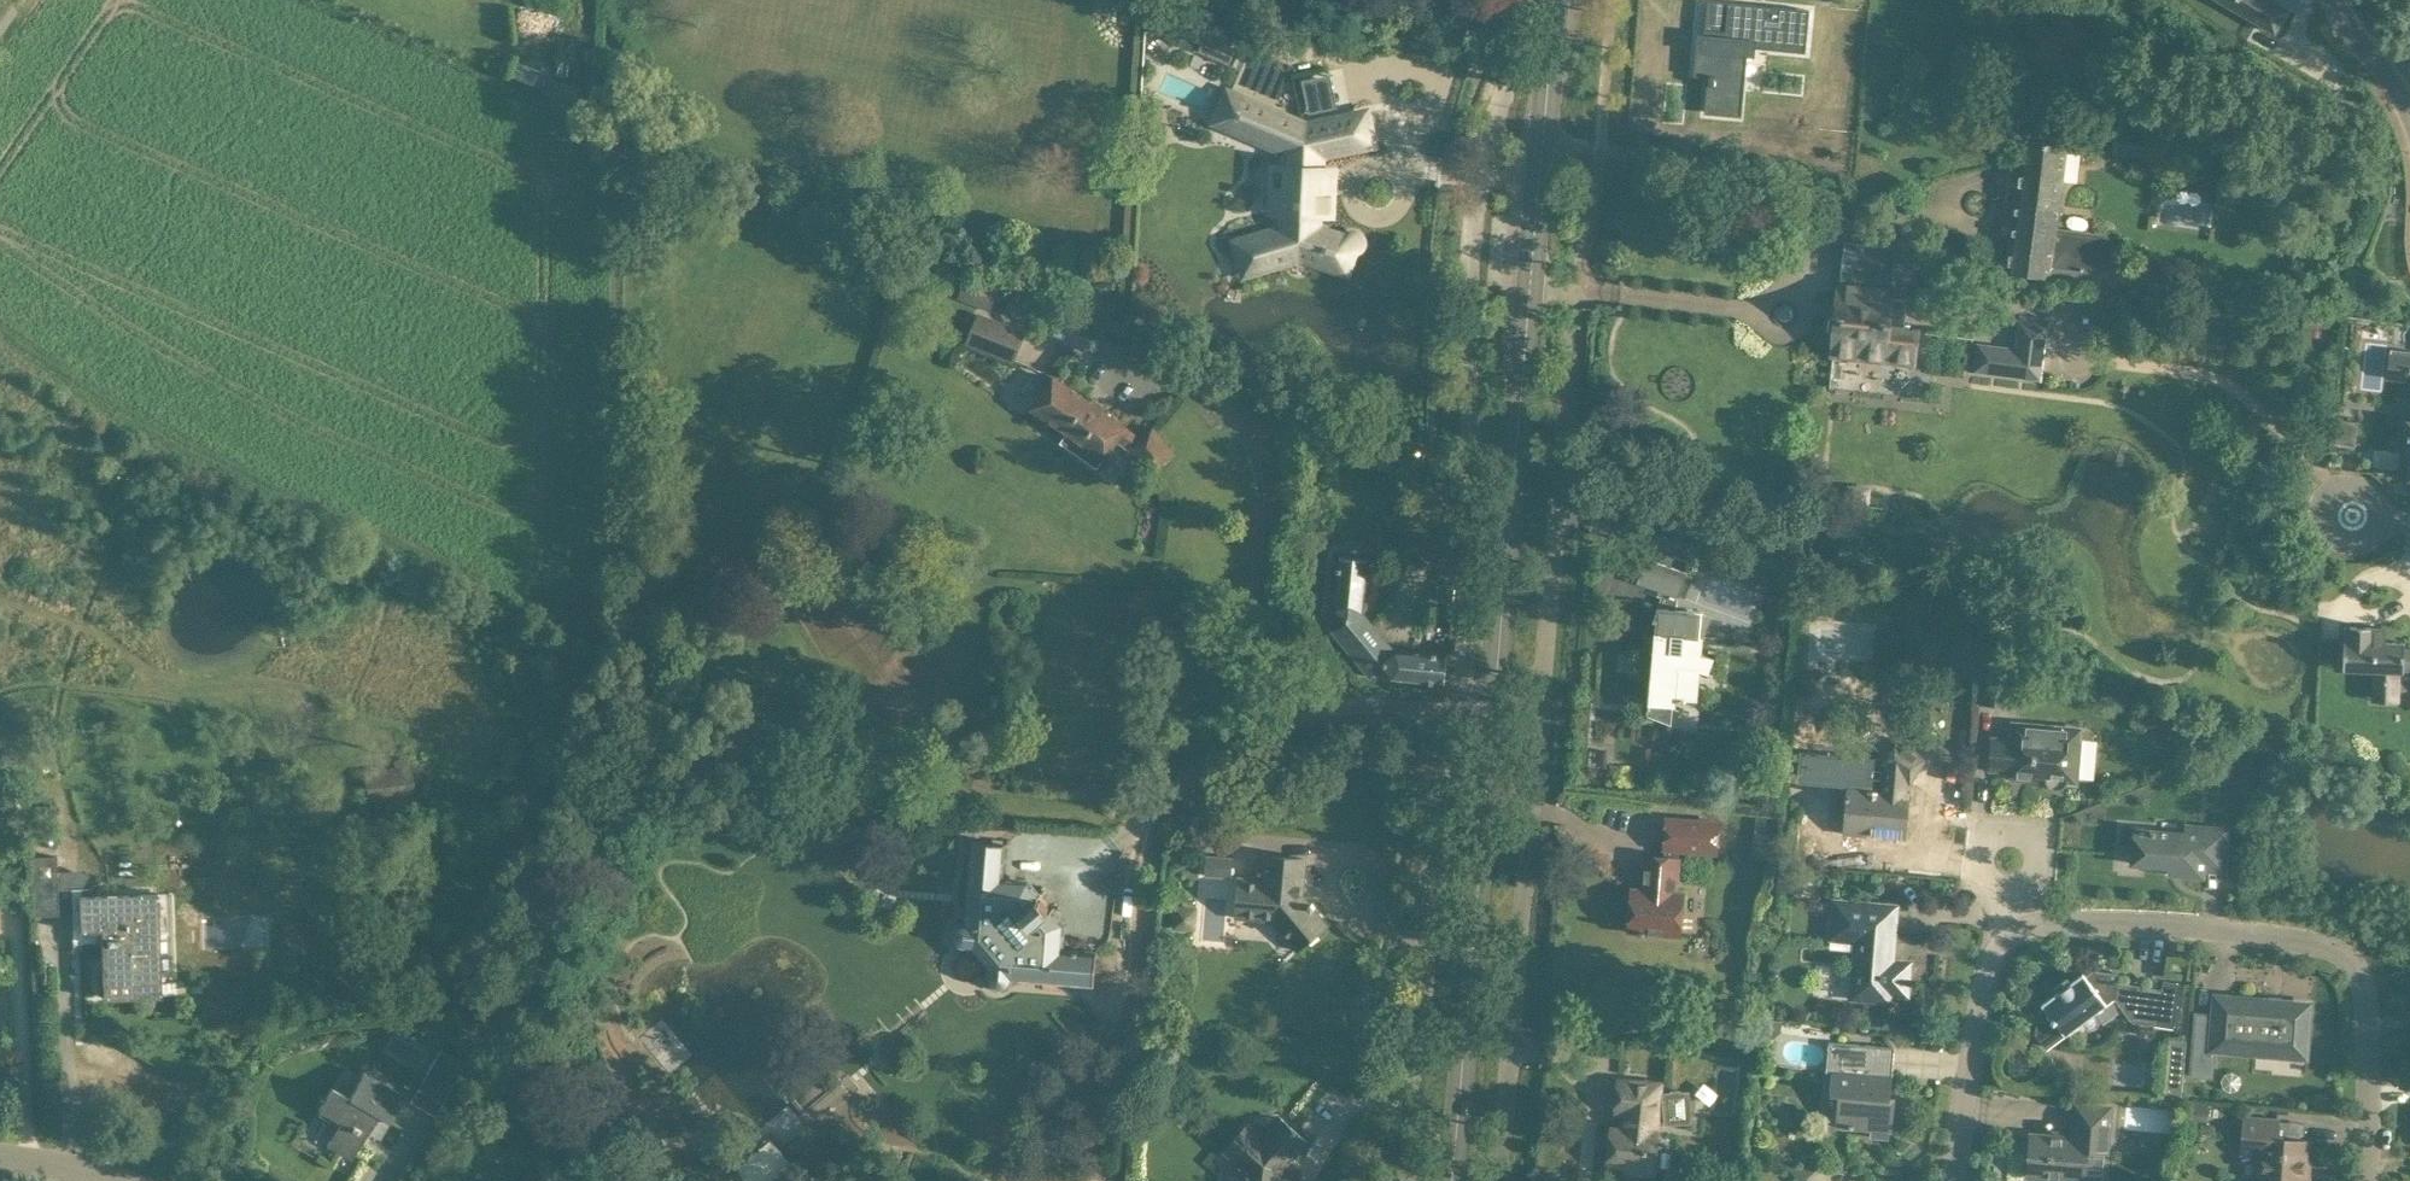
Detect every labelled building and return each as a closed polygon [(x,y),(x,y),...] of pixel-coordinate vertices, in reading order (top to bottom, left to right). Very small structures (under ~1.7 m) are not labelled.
[(2233,7),(2248,16),(2275,31),(2287,9),(2271,0),(2237,0),(2233,7)] [(1696,47),(1695,56),(1699,57),(1697,72),(1709,73),(1708,85),(1712,85),(1711,97),(1716,98),(1715,108),(1716,108),(1715,113),(1720,113),(1720,114),(1739,116),(1744,60),(1747,60),(1748,47),(1753,47),(1754,44),(1800,49),(1801,43),(1807,44),(1810,9),(1728,2),(1725,31),(1719,30),(1705,28),(1704,38),(1710,39),(1710,48),(1696,47)] [(1205,34),(1198,51),(1231,65),(1233,66),(1240,49),(1205,34)] [(1330,71),(1303,76),(1310,110),(1337,104),(1335,92),(1332,80),(1330,71)] [(1235,116),(1231,126),(1290,151),(1288,189),(1276,188),(1274,213),(1286,214),(1286,219),(1286,228),(1238,243),(1239,248),(1245,267),(1246,271),(1300,255),(1346,270),(1352,250),(1353,250),(1355,250),(1356,249),(1358,248),(1359,247),(1360,246),(1360,245),(1361,243),(1361,242),(1360,240),(1360,238),(1359,237),(1358,236),(1357,235),(1355,235),(1354,234),(1352,234),(1350,235),(1349,235),(1348,236),(1347,237),(1346,238),(1316,229),(1316,215),(1328,216),(1330,191),(1326,191),(1328,167),(1319,167),(1319,154),(1371,142),(1365,113),(1306,126),(1259,106),(1256,104),(1242,99),(1238,109),(1236,108),(1233,115),(1235,116)] [(2151,131),(2146,130),(2148,116),(2131,114),(2129,128),(2116,126),(2112,152),(2147,157),(2151,131)] [(2008,256),(2006,272),(2050,277),(2052,266),(2109,273),(2113,240),(2056,233),(2067,145),(2023,139),(2020,162),(2008,256)] [(1903,330),(1906,306),(1907,298),(1891,297),(1897,247),(1845,240),(1841,280),(1840,280),(1840,285),(1836,315),(1830,317),(1829,331),(1834,334),(1832,354),(1836,355),(1836,353),(1863,355),(1869,356),(1886,357),(1903,359),(1915,360),(1918,331),(1903,330)] [(967,275),(961,290),(992,302),(998,288),(967,275)] [(979,315),(968,342),(1013,360),(1024,333),(979,315)] [(2019,315),(2013,367),(2027,369),(2026,378),(2041,380),(2049,318),(2019,315)] [(1054,377),(1032,407),(1067,431),(1082,441),(1075,452),(1097,467),(1104,457),(1118,438),(1127,445),(1130,448),(1149,472),(1172,454),(1153,429),(1140,439),(1125,427),(1054,377)] [(2333,417),(2332,440),(2353,441),(2354,418),(2333,417)] [(1385,652),(1372,637),(1358,621),(1361,591),(1363,591),(1366,558),(1341,555),(1340,566),(1337,566),(1335,588),(1338,588),(1336,608),(1346,620),(1334,630),(1370,674),(1382,663),(1393,676),(1412,678),(1412,681),(1434,683),(1434,680),(1445,681),(1447,656),(1414,653),(1414,655),(1385,652)] [(1679,597),(1687,572),(1645,558),(1637,583),(1664,591),(1658,607),(1657,608),(1653,620),(1656,621),(1655,636),(1651,635),(1646,648),(1654,651),(1651,679),(1650,678),(1648,700),(1648,703),(1649,703),(1673,705),(1673,698),(1680,699),(1679,702),(1686,702),(1686,699),(1694,700),(1697,669),(1708,673),(1713,658),(1699,652),(1700,636),(1704,637),(1711,617),(1702,613),(1702,611),(1692,610),(1693,608),(1686,608),(1676,604),(1676,596),(1679,597)] [(2343,669),(2375,670),(2374,681),(2384,681),(2384,682),(2388,683),(2388,681),(2398,681),(2398,671),(2404,671),(2404,669),(2409,669),(2409,648),(2404,648),(2405,642),(2385,642),(2386,628),(2370,627),(2350,626),(2350,627),(2344,627),(2343,669)] [(1881,668),(1898,670),(1901,631),(1883,630),(1881,668)] [(1979,703),(2013,706),(2015,670),(1983,658),(1979,703)] [(2068,782),(2076,783),(2080,729),(2014,724),(2014,733),(2012,733),(2012,740),(1992,738),(1990,769),(2009,770),(2008,777),(2046,780),(2046,782),(2047,784),(2048,786),(2050,788),(2052,789),(2054,790),(2056,790),(2058,790),(2060,789),(2062,789),(2064,787),(2066,786),(2067,784),(2068,782)] [(1826,763),(1825,772),(1827,772),(1825,785),(1849,788),(1848,794),(1846,794),(1846,798),(1848,799),(1844,833),(1905,839),(1909,800),(1906,800),(1908,782),(1910,783),(1926,759),(1906,745),(1896,738),(1882,759),(1829,754),(1828,763),(1826,763)] [(364,772),(367,801),(415,796),(412,767),(395,769),(364,772)] [(1716,852),(1719,822),(1668,818),(1665,848),(1679,849),(1716,852)] [(2228,828),(2206,826),(2186,825),(2185,833),(2135,829),(2132,863),(2169,866),(2169,874),(2187,875),(2203,877),(2204,869),(2225,871),(2228,828)] [(1062,923),(1044,902),(1025,881),(1000,879),(1003,843),(973,840),(972,840),(966,923),(963,923),(961,923),(960,924),(958,925),(956,926),(955,928),(954,930),(954,932),(953,934),(953,935),(954,936),(954,938),(955,940),(956,941),(958,943),(960,944),(962,944),(964,945),(973,946),(982,956),(989,965),(989,974),(989,976),(989,978),(990,980),(991,982),(993,984),(995,985),(997,986),(999,986),(1001,986),(1003,986),(1005,985),(1007,984),(1009,983),(1010,981),(1011,979),(1011,977),(1041,979),(1094,984),(1096,953),(1087,953),(1084,951),(1081,949),(1078,949),(1075,948),(1072,949),(1069,950),(1067,951),(1060,950),(1062,923)] [(1627,902),(1626,917),(1629,920),(1629,931),(1679,934),(1682,892),(1675,892),(1679,849),(1665,848),(1665,857),(1645,855),(1644,875),(1643,889),(1632,888),(1631,899),(1627,902)] [(1278,919),(1298,944),(1294,947),(1295,948),(1326,923),(1312,906),(1314,905),(1311,901),(1309,903),(1301,893),(1295,892),(1296,884),(1302,884),(1305,857),(1265,854),(1263,878),(1239,876),(1235,916),(1278,919)] [(30,856),(32,914),(59,913),(57,870),(56,855),(30,856)] [(1232,877),(1234,857),(1208,855),(1206,874),(1232,877)] [(161,981),(158,892),(80,895),(81,931),(101,930),(103,983),(161,981)] [(1893,961),(1895,935),(1897,905),(1834,900),(1831,939),(1856,941),(1851,998),(1889,1001),(1890,994),(1908,995),(1911,962),(1893,961)] [(1178,925),(1195,926),(1195,908),(1179,907),(1178,925)] [(2114,999),(2116,982),(2118,974),(2093,970),(2085,976),(2083,973),(2071,982),(2067,977),(2053,987),(2057,992),(2041,1004),(2044,1008),(2040,1011),(2039,1011),(2035,1035),(2036,1035),(2045,1046),(2063,1033),(2065,1036),(2082,1023),(2085,1026),(2089,1027),(2093,1025),(2096,1022),(2096,1018),(2095,1016),(2094,1014),(2114,999)] [(2163,980),(2161,989),(2116,982),(2114,999),(2131,1021),(2132,1022),(2159,1026),(2173,1028),(2180,983),(2163,980)] [(2196,1013),(2191,1077),(2214,1079),(2216,1049),(2305,1056),(2309,1004),(2282,1002),(2282,1005),(2267,1003),(2267,1001),(2216,997),(2215,1015),(2196,1013)] [(2186,1035),(2170,1034),(2168,1059),(2184,1060),(2186,1035)] [(1839,1094),(1837,1126),(1867,1129),(1867,1136),(1883,1137),(1883,1130),(1892,1131),(1894,1109),(1890,1109),(1892,1076),(1891,1075),(1893,1047),(1829,1042),(1827,1072),(1832,1072),(1831,1094),(1839,1094)] [(440,1048),(422,1080),(446,1095),(465,1063),(440,1048)] [(331,1086),(318,1109),(340,1121),(326,1145),(351,1159),(369,1127),(381,1134),(404,1095),(363,1071),(348,1096),(331,1086)] [(1612,1128),(1608,1163),(1627,1165),(1626,1170),(1650,1173),(1655,1173),(1655,1171),(1658,1143),(1659,1130),(1658,1130),(1659,1116),(1665,1116),(1665,1124),(1692,1122),(1690,1090),(1681,1090),(1681,1089),(1671,1090),(1672,1091),(1663,1092),(1664,1105),(1660,1105),(1662,1084),(1643,1082),(1619,1080),(1616,1111),(1625,1112),(1623,1129),(1612,1128)] [(2187,1123),(2207,1124),(2208,1103),(2189,1102),(2187,1123)] [(2110,1108),(2077,1105),(2074,1138),(2031,1135),(2027,1176),(2065,1179),(2065,1180),(2081,1180),(2085,1180),(2087,1150),(2107,1152),(2110,1108)] [(1289,1125),(1280,1117),(1264,1135),(1249,1122),(1225,1149),(1245,1169),(1244,1180),(1281,1180),(1282,1170),(1307,1141),(1289,1125)] [(2307,1173),(2304,1173),(2305,1161),(2308,1161),(2310,1141),(2277,1138),(2279,1121),(2244,1118),(2241,1152),(2258,1153),(2255,1180),(2307,1180),(2307,1173)] [(483,1148),(499,1162),(509,1150),(492,1136),(483,1148)]
